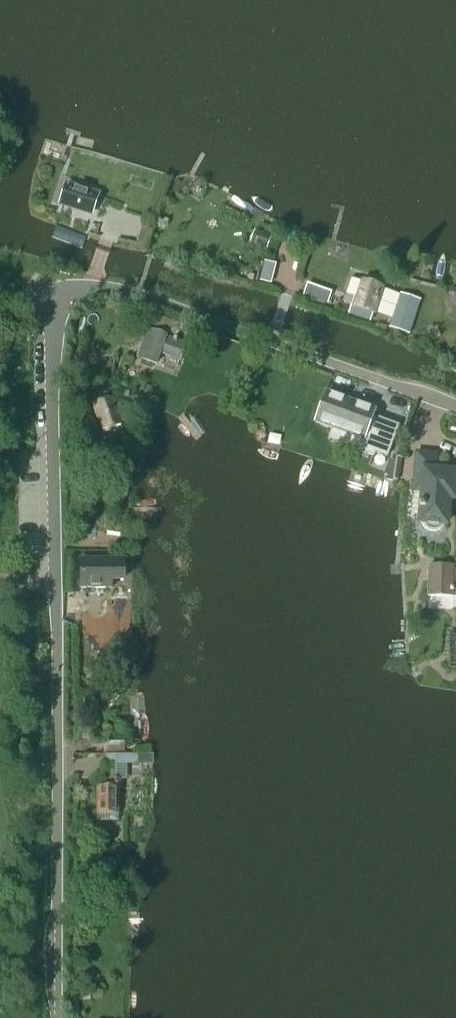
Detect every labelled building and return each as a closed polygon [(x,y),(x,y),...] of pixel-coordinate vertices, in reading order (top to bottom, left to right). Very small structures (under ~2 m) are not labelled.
[(91,214),(93,207),(97,196),(67,186),(61,204),(91,214)] [(262,233),(257,245),(267,249),(272,237),(262,233)] [(262,263),(256,283),(266,286),(272,266),(262,263)] [(370,321),(380,288),(364,283),(356,305),(352,304),(349,315),(370,321)] [(327,304),(330,294),(307,286),(303,296),(327,304)] [(409,335),(421,301),(400,294),(388,328),(409,335)] [(178,327),(155,319),(152,328),(174,336),(178,327)] [(179,360),(184,345),(147,331),(137,358),(156,365),(160,353),(179,360)] [(321,394),(311,422),(360,439),(370,411),(342,401),(321,394)] [(121,426),(112,399),(93,405),(98,422),(100,421),(103,432),(121,426)] [(448,499),(452,497),(455,493),(455,478),(455,474),(433,472),(434,457),(418,455),(415,490),(422,491),(420,523),(421,523),(425,528),(432,531),(439,530),(444,525),(446,525),(448,499)] [(123,580),(123,563),(81,562),(81,588),(111,588),(111,580),(123,580)] [(452,598),(453,566),(429,565),(428,597),(452,598)] [(110,635),(127,635),(127,598),(109,598),(110,635)] [(123,741),(103,741),(103,753),(123,753),(123,741)] [(138,755),(104,756),(104,765),(111,765),(126,764),(138,764),(138,755)] [(120,788),(120,780),(110,780),(110,788),(97,788),(97,815),(118,815),(118,788),(120,788)]
